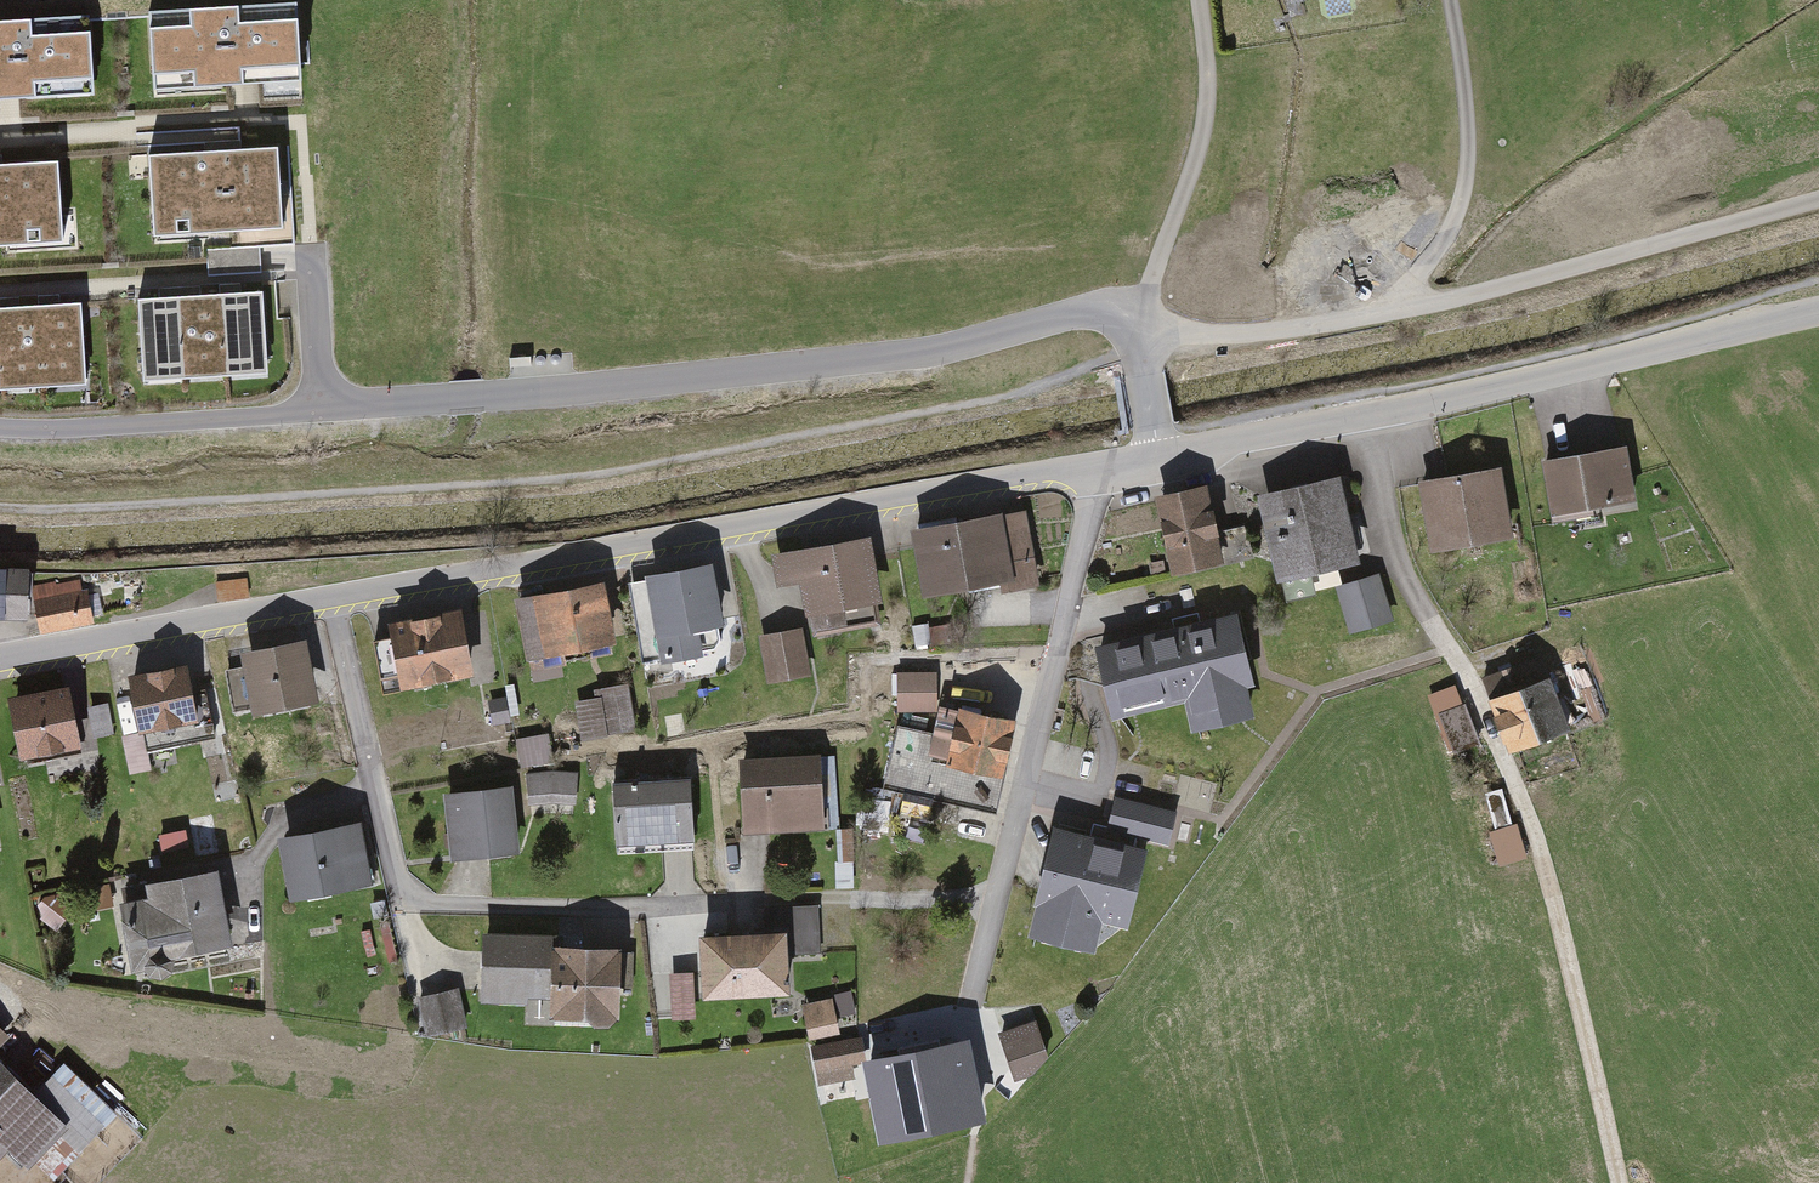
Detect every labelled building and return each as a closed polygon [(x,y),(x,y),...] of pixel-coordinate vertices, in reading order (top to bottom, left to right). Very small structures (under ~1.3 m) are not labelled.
[(300,8),(149,16),(154,100),(305,92),(300,8)] [(0,30),(0,104),(96,99),(93,26),(0,30)] [(281,153),(149,159),(153,249),(285,243),(281,153)] [(57,166),(0,169),(0,245),(61,242),(57,166)] [(273,378),(269,295),(137,301),(141,384),(273,378)] [(0,312),(0,393),(86,386),(79,305),(0,312)] [(1622,447),(1537,459),(1545,519),(1631,507),(1622,447)] [(1496,470),(1413,481),(1422,552),(1506,540),(1496,470)] [(1373,565),(1357,478),(1267,494),(1287,604),(1323,597),(1319,574),(1373,565)] [(1225,491),(1172,501),(1187,578),(1240,568),(1225,491)] [(1040,517),(931,534),(942,603),(1051,586),(1040,517)] [(879,545),(785,559),(790,590),(817,586),(826,640),(892,630),(879,545)] [(732,566),(661,577),(670,640),(742,629),(732,566)] [(632,570),(643,649),(660,647),(649,568),(632,570)] [(0,571),(0,614),(23,614),(23,591),(30,591),(30,572),(0,571)] [(1392,576),(1343,591),(1358,638),(1406,623),(1392,576)] [(246,578),(216,581),(218,600),(248,597),(246,578)] [(616,582),(528,603),(543,665),(631,643),(616,582)] [(84,594),(39,602),(44,629),(89,620),(84,594)] [(473,615),(397,628),(407,692),(484,679),(473,615)] [(378,619),(383,680),(401,679),(395,618),(378,619)] [(1255,622),(1102,656),(1116,721),(1210,701),(1217,733),(1276,720),(1255,622)] [(813,633),(768,639),(774,688),(819,682),(813,633)] [(1523,680),(1504,687),(1537,788),(1566,778),(1556,746),(1618,726),(1590,641),(1518,664),(1523,680)] [(322,644),(255,655),(266,714),(332,702),(322,644)] [(199,668),(140,680),(150,734),(209,722),(199,668)] [(944,676),(904,677),(905,722),(945,721),(944,676)] [(584,745),(644,735),(637,688),(606,693),(607,701),(578,706),(584,745)] [(84,690),(21,702),(33,763),(96,750),(84,690)] [(1466,692),(1440,701),(1462,756),(1487,746),(1466,692)] [(1031,726),(973,712),(961,768),(1019,781),(1031,726)] [(524,755),(550,753),(548,729),(522,732),(524,755)] [(752,764),(756,834),(841,830),(837,759),(752,764)] [(533,777),(533,803),(584,804),(584,778),(533,777)] [(700,780),(622,784),(625,853),(704,850),(700,780)] [(455,795),(460,858),(526,854),(522,790),(455,795)] [(1187,811),(1123,799),(1117,828),(1182,839),(1187,811)] [(1522,817),(1494,820),(1499,857),(1527,853),(1522,817)] [(384,883),(372,822),(291,837),(303,899),(384,883)] [(1167,855),(1070,833),(1046,937),(1115,953),(1122,924),(1149,930),(1167,855)] [(238,861),(124,881),(138,960),(251,941),(238,861)] [(749,934),(713,936),(716,998),(806,993),(804,955),(826,954),(824,906),(748,910),(749,934)] [(571,938),(495,937),(494,1004),(566,1004),(566,1025),(637,1025),(637,947),(571,947),(571,938)] [(673,961),(674,1010),(694,1010),(693,961),(673,961)] [(852,984),(837,987),(843,1025),(859,1023),(852,984)] [(477,1026),(468,988),(425,998),(434,1036),(477,1026)] [(804,995),(810,1032),(840,1028),(834,990),(804,995)] [(19,1146),(58,1181),(89,1147),(94,1152),(128,1115),(71,1063),(46,1091),(5,1053),(18,1039),(0,1022),(0,1167),(19,1146)] [(1052,1026),(1013,1039),(1026,1079),(1065,1066),(1052,1026)] [(874,1042),(820,1051),(826,1091),(881,1081),(874,1042)] [(974,1053),(892,1058),(897,1124),(978,1118),(974,1053)]
